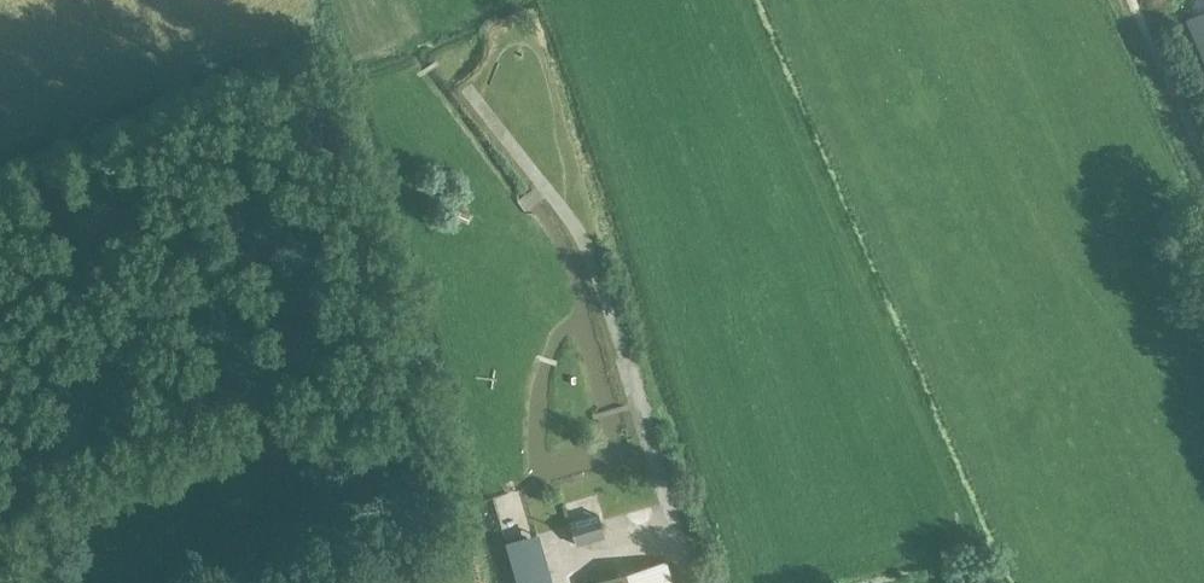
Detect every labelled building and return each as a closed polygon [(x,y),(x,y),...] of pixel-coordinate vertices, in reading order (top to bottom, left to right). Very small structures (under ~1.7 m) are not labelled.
[(1203,58),(1203,12),(1188,19),(1203,58)] [(598,514),(570,522),(576,543),(604,535),(598,514)] [(505,538),(517,582),(553,582),(538,529),(505,538)] [(588,582),(671,582),(664,560),(587,582),(588,582)]
